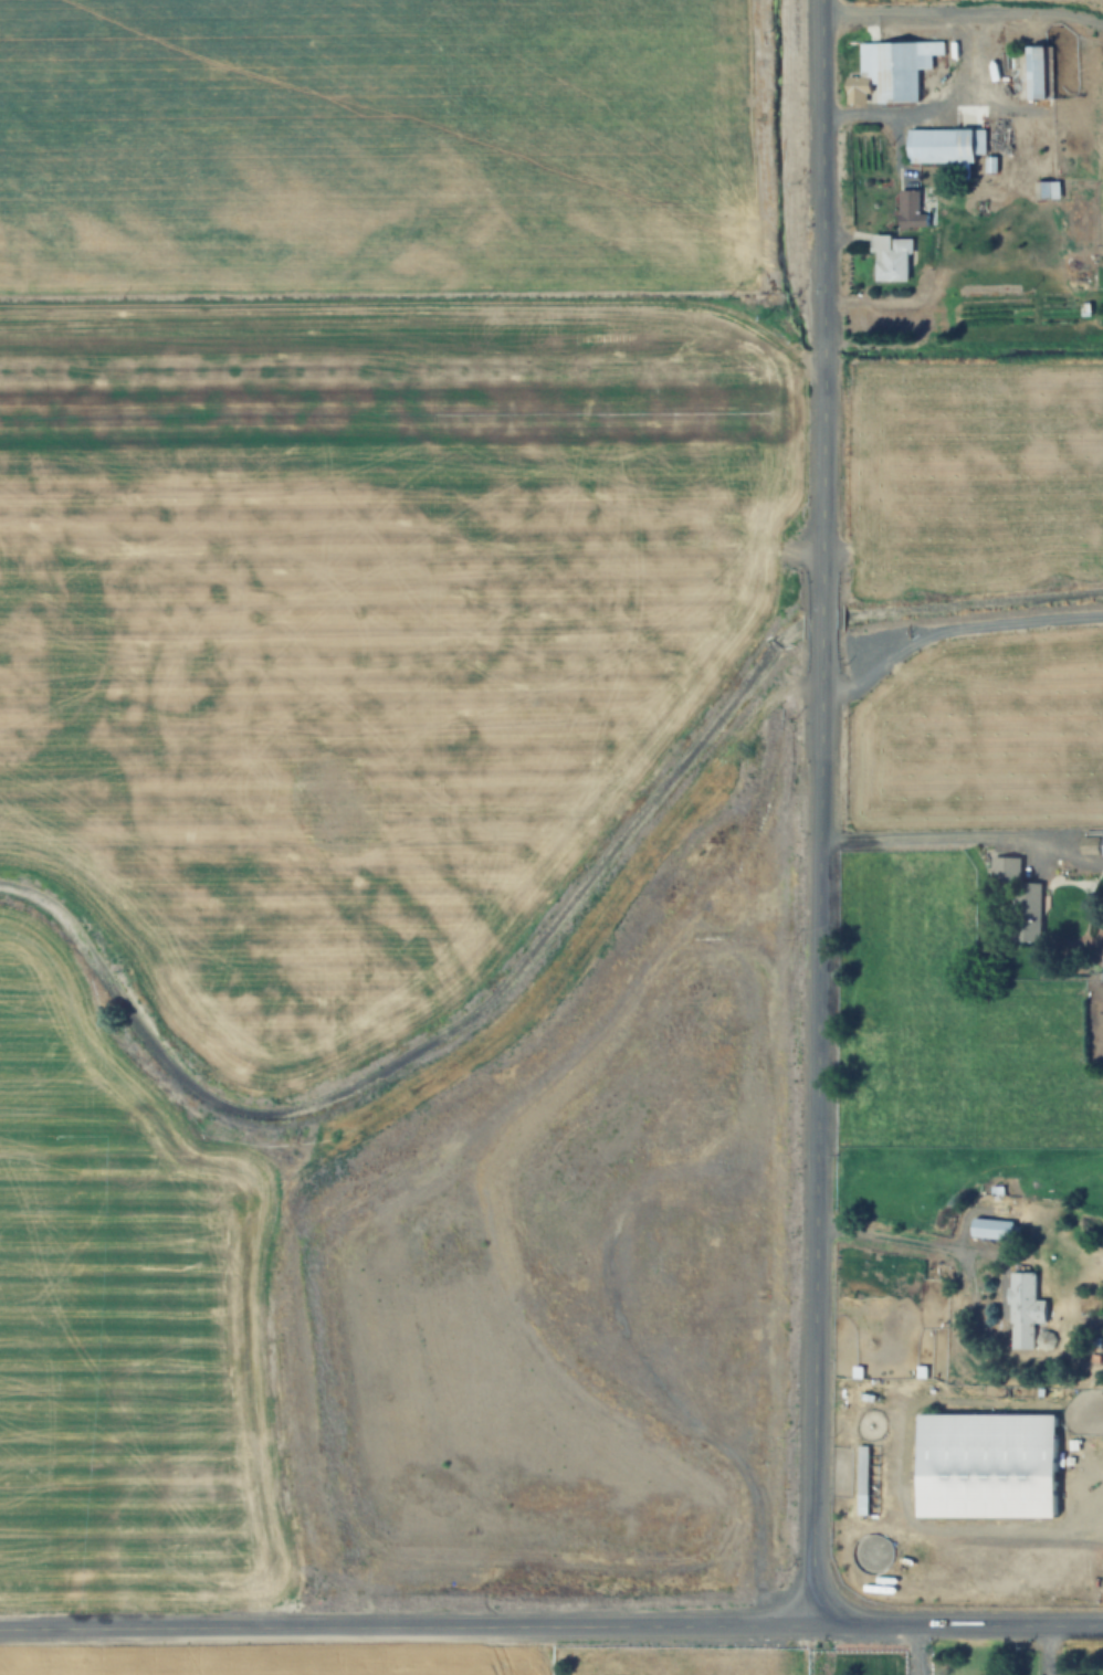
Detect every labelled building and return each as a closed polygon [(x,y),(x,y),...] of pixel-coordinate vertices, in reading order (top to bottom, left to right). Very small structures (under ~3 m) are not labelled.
[(1083,855),(1099,854),(1098,839),(1082,840),(1083,855)] [(1021,858),(993,858),(993,878),(1021,878),(1021,858)] [(1042,884),(1014,883),(1012,942),(1041,942),(1042,884)] [(1023,1222),(973,1219),(972,1237),(1022,1240),(1023,1222)] [(1012,1349),(1035,1349),(1035,1323),(1049,1323),(1049,1300),(1038,1301),(1038,1273),(1011,1273),(1012,1349)] [(1059,1416),(917,1415),(917,1518),(1059,1518),(1059,1416)] [(878,1514),(879,1446),(859,1446),(859,1514),(878,1514)]
